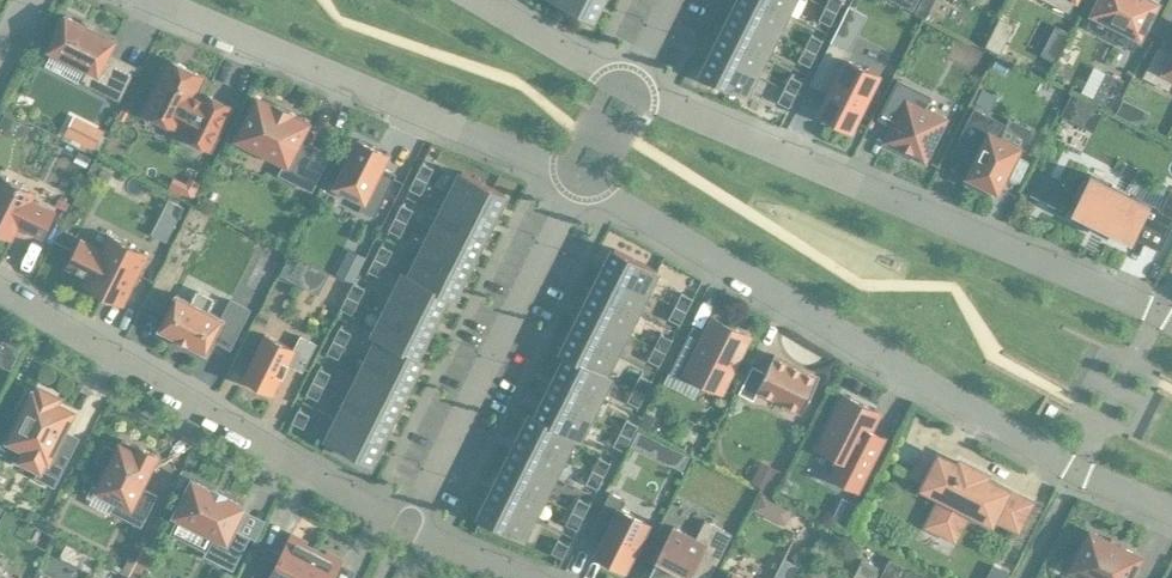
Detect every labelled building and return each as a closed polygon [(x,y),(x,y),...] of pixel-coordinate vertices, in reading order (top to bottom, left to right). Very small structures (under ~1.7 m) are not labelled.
[(592,20),(602,0),(552,0),(592,20)] [(786,14),(759,0),(738,0),(732,12),(776,34),(786,14)] [(786,14),(793,0),(759,0),(786,14)] [(836,13),(843,0),(828,0),(824,7),(836,13)] [(917,0),(890,0),(912,11),(917,0)] [(916,13),(924,17),(932,0),(923,0),(916,13)] [(1156,4),(1148,0),(1100,0),(1093,14),(1110,22),(1104,36),(1132,50),(1138,37),(1139,37),(1156,4)] [(967,32),(982,41),(998,14),(982,5),(967,32)] [(824,7),(818,20),(830,26),(836,13),(824,7)] [(866,16),(848,7),(842,19),(860,28),(866,16)] [(765,55),(776,34),(732,12),(722,33),(765,55)] [(104,60),(114,41),(65,17),(63,21),(59,19),(51,35),(55,37),(48,50),(87,69),(80,83),(118,102),(132,74),(104,60)] [(998,17),(984,46),(999,53),(1013,24),(998,17)] [(712,53),(755,75),(765,55),(722,33),(712,53)] [(804,48),(816,54),(822,41),(810,35),(804,48)] [(849,54),(829,44),(812,78),(831,87),(818,114),(850,130),(878,76),(846,60),(849,54)] [(816,54),(804,48),(797,61),(809,67),(816,54)] [(1171,56),(1156,49),(1142,77),(1167,90),(1171,81),(1171,54),(1171,56)] [(744,97),(755,75),(712,53),(701,75),(744,97)] [(1090,56),(1074,82),(1090,92),(1106,66),(1090,56)] [(209,150),(230,107),(205,94),(202,99),(194,94),(202,77),(186,69),(182,65),(178,63),(173,62),(168,60),(166,65),(159,67),(152,81),(155,87),(142,112),(177,129),(178,126),(186,131),(183,137),(209,150)] [(1124,80),(1107,72),(1094,97),(1111,106),(1124,80)] [(783,89),(795,95),(801,82),(790,76),(783,89)] [(930,97),(897,81),(878,119),(892,126),(885,142),(924,162),(945,120),(923,109),(930,97)] [(783,89),(776,102),(788,108),(795,95),(783,89)] [(981,89),(974,103),(989,110),(996,96),(981,89)] [(1071,93),(1059,116),(1072,122),(1084,100),(1071,93)] [(238,138),(285,162),(279,175),(311,191),(329,154),(311,145),(310,148),(297,141),(306,124),(289,116),(291,113),(276,105),(274,108),(257,100),(238,138)] [(1150,114),(1123,100),(1116,114),(1143,127),(1150,114)] [(981,192),(989,189),(996,192),(1019,148),(999,138),(1005,125),(973,109),(954,147),(975,158),(963,183),(981,192)] [(5,132),(11,131),(16,120),(3,114),(0,121),(0,130),(5,132)] [(86,128),(79,143),(94,150),(101,135),(86,128)] [(388,155),(357,140),(334,187),(362,201),(358,210),(374,218),(395,175),(381,168),(388,155)] [(421,163),(414,176),(426,182),(433,169),(421,163)] [(461,172),(450,194),(493,216),(504,194),(461,172)] [(1130,245),(1142,221),(1168,233),(1171,225),(1171,191),(1169,190),(1160,210),(1089,174),(1069,214),(1090,225),(1089,228),(1088,227),(1087,229),(1107,239),(1108,237),(1107,237),(1109,234),(1130,245)] [(420,195),(426,182),(414,176),(408,189),(420,195)] [(41,238),(54,213),(30,201),(34,194),(1,178),(0,180),(0,234),(11,240),(17,226),(41,238)] [(493,216),(450,194),(440,215),(483,236),(493,216)] [(400,204),(394,217),(406,223),(412,210),(400,204)] [(473,257),(483,236),(440,215),(429,235),(473,257)] [(159,217),(150,234),(165,241),(174,224),(159,217)] [(406,223),(394,217),(387,230),(399,236),(406,223)] [(473,257),(429,235),(419,256),(462,277),(473,257)] [(108,236),(101,251),(81,240),(66,269),(87,279),(84,285),(122,305),(147,256),(108,236)] [(380,245),(373,258),(385,264),(392,251),(380,245)] [(602,271),(646,292),(657,271),(613,249),(602,271)] [(289,254),(278,276),(291,282),(302,261),(289,254)] [(452,298),(462,277),(419,256),(409,275),(404,273),(403,274),(452,298)] [(385,264),(373,258),(367,271),(379,277),(385,264)] [(636,313),(646,292),(602,271),(592,291),(636,313)] [(451,299),(452,298),(403,274),(393,294),(437,316),(446,296),(451,299)] [(352,283),(346,296),(358,302),(364,289),(352,283)] [(592,291),(582,312),(625,333),(636,313),(592,291)] [(680,293),(674,306),(686,312),(692,299),(680,293)] [(437,316),(393,294),(383,315),(426,336),(437,316)] [(158,329),(160,330),(176,338),(188,344),(203,352),(205,353),(207,351),(206,351),(212,340),(229,348),(248,310),(230,301),(221,318),(221,317),(220,318),(177,296),(178,296),(175,295),(174,297),(173,299),(169,297),(162,312),(166,314),(159,327),(158,329)] [(358,302),(346,296),(339,309),(351,315),(358,302)] [(686,312),(674,306),(667,319),(679,325),(686,312)] [(615,354),(625,333),(582,312),(571,332),(615,354)] [(416,356),(426,336),(383,315),(373,335),(421,360),(422,358),(416,356)] [(721,393),(749,337),(713,319),(697,350),(684,343),(669,373),(684,380),(686,375),(721,393)] [(338,327),(332,341),(344,347),(351,333),(338,327)] [(561,353),(610,377),(611,376),(605,373),(615,354),(571,332),(561,353)] [(653,347),(665,353),(672,340),(660,334),(653,347)] [(315,344),(300,337),(293,349),(264,335),(242,378),(273,394),(288,364),(301,371),(315,344)] [(377,339),(367,358),(411,380),(421,360),(373,335),(372,336),(377,339)] [(344,347),(332,341),(325,354),(337,360),(344,347)] [(658,367),(665,353),(653,347),(646,360),(658,367)] [(600,398),(610,377),(561,353),(561,354),(566,356),(556,376),(600,398)] [(801,413),(819,378),(774,355),(765,373),(752,367),(739,392),(754,400),(758,391),(801,413)] [(400,401),(411,380),(367,358),(357,379),(400,401)] [(318,369),(311,382),(323,388),(330,374),(318,369)] [(639,375),(632,388),(644,394),(651,381),(639,375)] [(556,376),(546,396),(589,418),(600,398),(556,376)] [(357,379),(347,399),(390,421),(400,401),(357,379)] [(317,401),(323,388),(311,382),(305,395),(317,401)] [(644,394),(632,388),(626,402),(638,408),(644,394)] [(40,469),(36,477),(54,486),(73,447),(58,440),(72,413),(55,404),(58,398),(39,389),(36,395),(33,393),(32,395),(27,393),(18,411),(23,413),(9,440),(26,449),(21,459),(40,469)] [(879,413),(843,395),(816,448),(838,459),(829,477),(858,492),(881,446),(869,440),(871,437),(869,433),(879,413)] [(589,418),(546,396),(536,416),(531,413),(530,414),(579,439),(589,418)] [(336,420),(380,442),(390,421),(347,399),(336,420)] [(309,416),(297,410),(291,423),(302,429),(309,416)] [(579,440),(579,439),(530,414),(520,435),(564,457),(573,437),(579,440)] [(369,463),(380,442),(336,420),(326,441),(369,463)] [(619,433),(631,439),(637,426),(625,420),(619,433)] [(688,456),(637,431),(630,445),(681,471),(688,456)] [(624,452),(631,439),(619,433),(612,446),(624,452)] [(564,457),(520,435),(510,455),(553,477),(564,457)] [(156,456),(138,447),(138,448),(121,440),(115,452),(105,446),(97,461),(108,467),(96,491),(116,501),(111,511),(140,526),(155,496),(140,488),(156,456)] [(510,455),(499,476),(543,498),(553,477),(510,455)] [(598,457),(591,471),(603,477),(610,463),(598,457)] [(1013,496),(982,480),(984,475),(960,463),(957,467),(939,458),(936,464),(923,457),(914,475),(927,482),(924,488),(942,497),(935,512),(959,524),(967,509),(990,521),(993,517),(1000,521),(1013,496)] [(603,477),(591,471),(585,484),(597,490),(603,477)] [(489,497),(533,518),(543,498),(499,476),(489,497)] [(215,562),(232,571),(250,537),(232,528),(243,507),(192,481),(175,515),(213,535),(205,552),(217,558),(215,562)] [(621,572),(623,570),(624,570),(648,523),(620,509),(624,501),(608,493),(587,536),(600,542),(594,555),(605,561),(604,563),(621,572)] [(1011,525),(1029,531),(1039,501),(1021,495),(1011,525)] [(522,540),(533,518),(489,497),(478,518),(522,540)] [(571,512),(583,518),(589,505),(577,499),(571,512)] [(576,531),(583,518),(571,512),(564,525),(576,531)] [(731,534),(704,520),(695,538),(672,527),(661,549),(657,547),(649,562),(653,564),(647,577),(649,577),(688,577),(694,566),(711,575),(731,534)] [(1140,557),(1089,531),(1069,569),(1087,577),(1129,577),(1140,557)] [(314,551),(304,546),(305,542),(291,535),(275,567),(260,559),(250,577),(301,577),(314,551)] [(556,540),(550,553),(562,559),(568,546),(556,540)] [(301,577),(332,577),(341,560),(327,553),(325,556),(314,551),(301,577)] [(95,558),(84,553),(77,567),(88,572),(95,558)] [(774,575),(779,577),(792,577),(798,566),(783,558),(774,575)] [(888,559),(884,568),(898,575),(902,566),(888,559)] [(857,562),(850,576),(853,577),(873,577),(876,572),(857,562)] [(985,577),(1007,577),(1009,573),(992,564),(985,577)]
